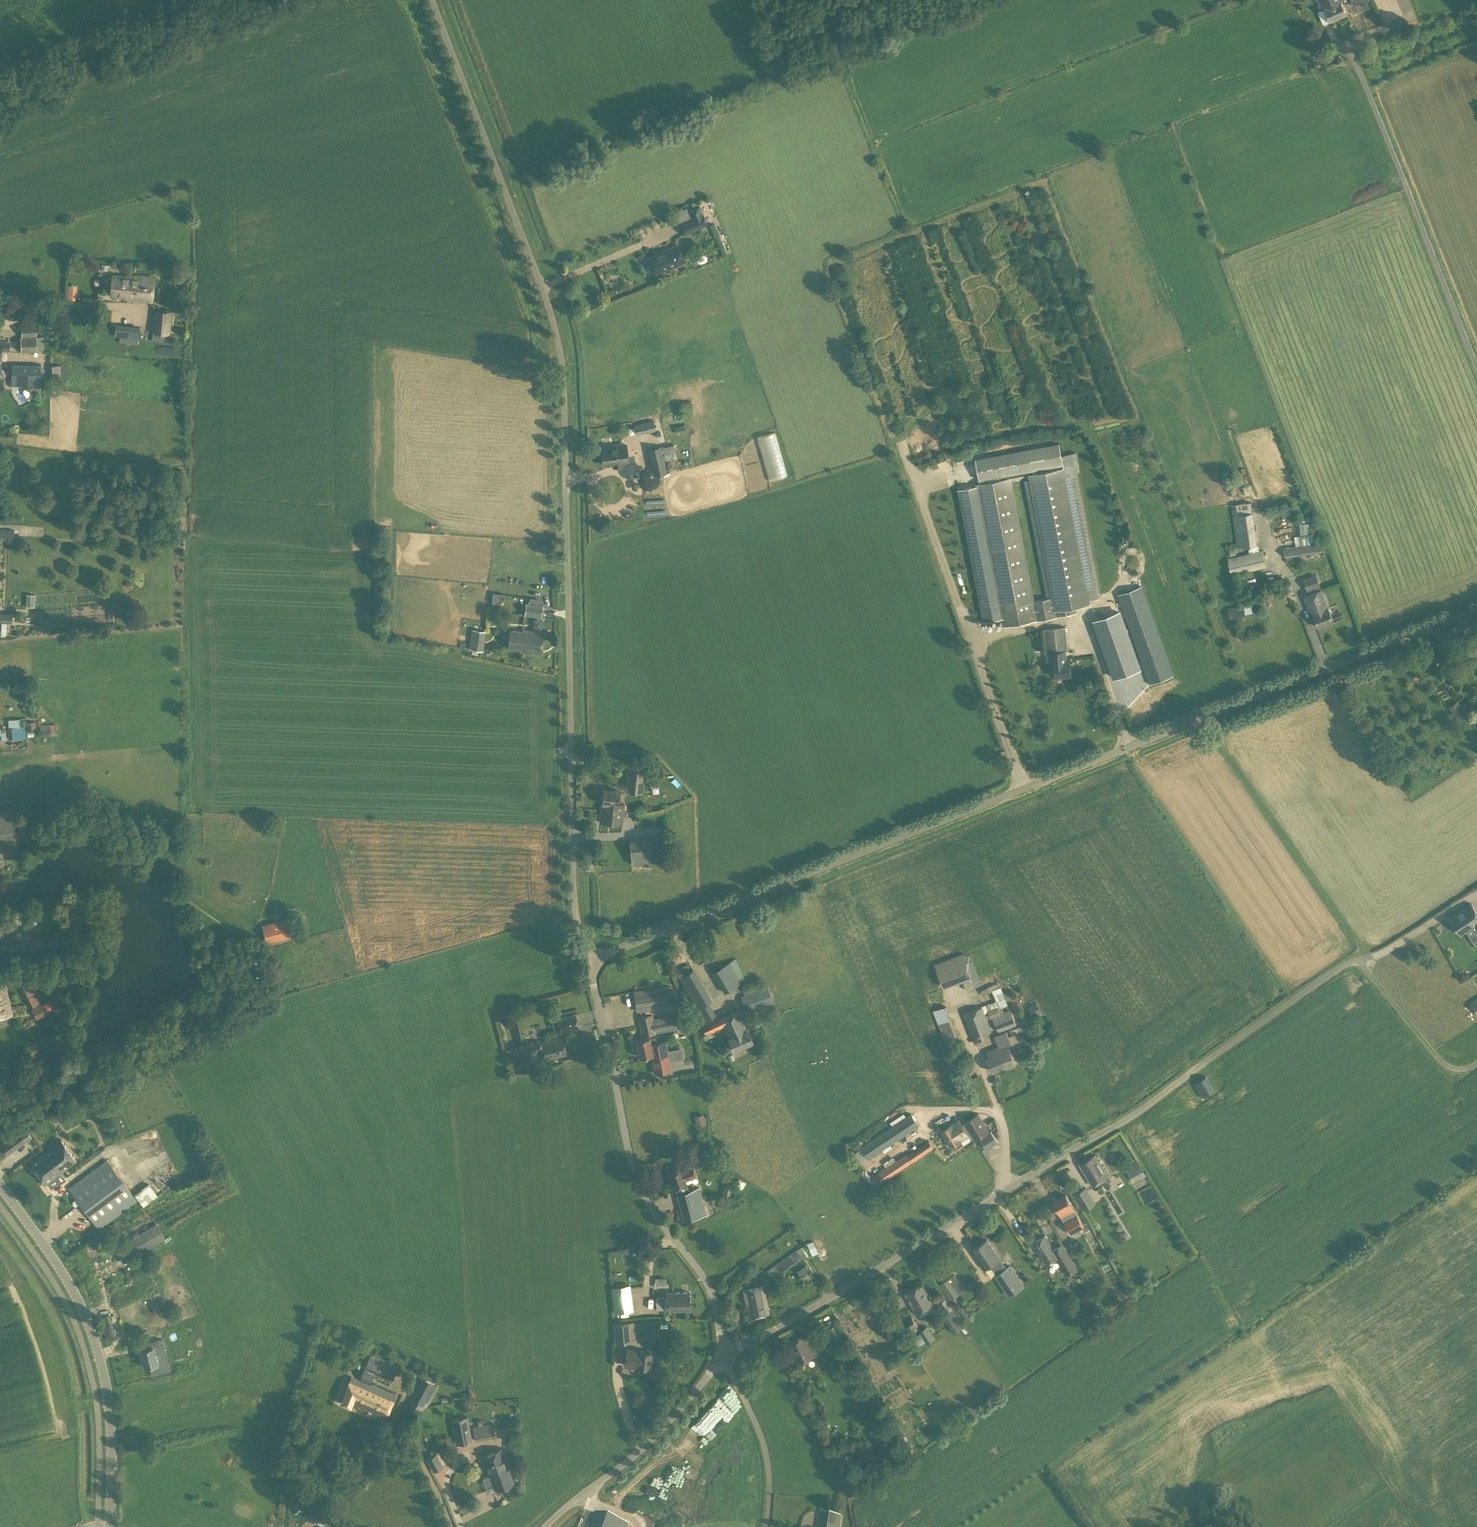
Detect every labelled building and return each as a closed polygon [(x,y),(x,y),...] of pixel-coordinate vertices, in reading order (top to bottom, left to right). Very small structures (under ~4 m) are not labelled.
[(1322,10),(1344,0),(1317,0),(1322,10)] [(1346,14),(1340,2),(1325,9),(1330,21),(1346,14)] [(683,235),(708,224),(703,213),(700,206),(688,211),(691,218),(678,223),(683,235)] [(684,262),(677,245),(662,251),(662,252),(648,258),(655,273),(668,267),(669,268),(684,262)] [(697,257),(697,259),(697,261),(698,262),(700,263),(702,263),(704,262),(706,261),(707,259),(707,257),(705,255),(704,255),(702,255),(699,256),(697,257)] [(113,276),(111,295),(125,296),(125,298),(151,301),(153,278),(127,275),(127,276),(113,276)] [(170,334),(172,311),(153,309),(151,332),(153,332),(152,340),(167,342),(168,334),(170,334)] [(43,336),(35,334),(35,325),(21,325),(22,335),(20,336),(21,352),(44,351),(43,336)] [(120,336),(119,342),(137,344),(139,327),(121,325),(120,328),(116,328),(115,335),(120,336)] [(2,351),(10,351),(10,341),(0,341),(0,368),(1,368),(2,351)] [(12,364),(12,385),(40,386),(40,365),(12,364)] [(49,365),(48,379),(61,379),(61,365),(49,365)] [(636,435),(655,431),(653,420),(634,424),(636,435)] [(787,474),(777,431),(758,436),(768,479),(787,474)] [(1077,612),(1076,606),(1090,604),(1089,599),(1099,598),(1076,473),(1078,472),(1076,458),(1076,457),(1075,452),(1061,454),(1059,443),(975,458),(979,480),(988,479),(988,481),(979,483),(1004,625),(1036,619),(1059,615),(1077,612)] [(611,446),(612,447),(600,449),(602,464),(614,463),(614,464),(627,462),(625,444),(611,446)] [(667,473),(661,446),(647,449),(653,476),(667,473)] [(1236,547),(1248,546),(1249,553),(1227,558),(1231,575),(1266,567),(1262,550),(1256,551),(1250,502),(1231,504),(1236,547)] [(1309,525),(1300,526),(1301,534),(1310,532),(1309,525)] [(0,529),(0,537),(14,537),(14,529),(0,529)] [(1283,548),(1285,557),(1327,551),(1326,542),(1283,548)] [(1318,627),(1334,621),(1322,588),(1321,589),(1316,574),(1303,579),(1307,590),(1310,589),(1312,592),(1304,595),(1310,613),(1313,612),(1318,627)] [(1118,594),(1150,683),(1174,674),(1142,585),(1118,594)] [(494,591),(493,599),(505,601),(506,592),(494,591)] [(26,594),(26,606),(35,606),(35,594),(26,594)] [(539,616),(540,605),(524,603),(522,614),(539,616)] [(1245,616),(1245,615),(1243,605),(1238,606),(1228,608),(1230,619),(1245,616)] [(1138,669),(1118,612),(1093,621),(1114,678),(1138,669)] [(1,621),(12,622),(12,613),(0,613),(0,635),(1,635),(1,621)] [(543,628),(543,618),(533,618),(533,628),(543,628)] [(483,630),(484,624),(473,622),(469,649),(483,651),(486,631),(483,630)] [(1071,674),(1070,661),(1065,661),(1064,650),(1068,650),(1066,626),(1044,628),(1047,652),(1053,651),(1055,676),(1071,674)] [(539,653),(542,632),(524,630),(523,632),(511,630),(509,647),(521,648),(521,650),(539,653)] [(1449,707),(1460,722),(1469,715),(1457,700),(1449,707)] [(36,729),(35,720),(27,721),(28,730),(36,729)] [(57,733),(57,723),(39,724),(39,734),(57,733)] [(24,726),(8,728),(9,739),(25,737),(24,726)] [(630,762),(628,762),(625,791),(642,793),(645,763),(641,763),(642,758),(631,757),(630,762)] [(619,790),(603,789),(601,822),(623,824),(624,804),(618,803),(619,790)] [(0,809),(0,850),(17,848),(13,807),(0,809)] [(18,819),(20,835),(42,832),(39,816),(18,819)] [(630,841),(632,863),(656,861),(667,858),(665,838),(630,841)] [(1473,926),(1476,932),(1476,912),(1471,903),(1450,917),(1461,934),(1473,926)] [(261,924),(267,943),(297,934),(292,916),(261,924)] [(963,952),(935,963),(944,987),(972,977),(963,952)] [(725,992),(742,982),(735,970),(739,968),(734,959),(730,962),(730,961),(713,971),(725,992)] [(687,963),(678,969),(681,975),(688,971),(691,969),(687,963)] [(679,977),(697,1008),(693,1010),(701,1023),(715,1014),(708,1002),(712,999),(694,968),(691,969),(688,971),(679,977)] [(37,990),(27,970),(14,976),(24,996),(37,990)] [(760,982),(742,989),(744,994),(740,995),(747,1011),(758,1007),(760,1012),(769,1009),(767,1004),(772,1002),(766,986),(762,988),(760,982)] [(673,1006),(671,985),(653,987),(634,990),(637,1011),(646,1010),(673,1006)] [(0,987),(0,1016),(12,1013),(6,986),(0,987)] [(26,997),(30,1007),(40,1003),(35,993),(26,997)] [(43,1002),(31,1008),(36,1018),(48,1012),(43,1002)] [(1036,1002),(1028,1006),(1031,1011),(1039,1007),(1036,1002)] [(959,1043),(944,1006),(933,1010),(945,1040),(948,1039),(951,1046),(959,1043)] [(992,1031),(982,1006),(963,1014),(974,1044),(983,1041),(981,1035),(992,1031)] [(1000,1014),(999,1013),(997,1007),(987,1010),(988,1012),(990,1018),(1000,1014)] [(747,1029),(745,1029),(737,1010),(720,1018),(720,1016),(701,1025),(705,1034),(703,1035),(705,1039),(713,1036),(712,1032),(723,1027),(734,1049),(752,1040),(747,1029)] [(653,1013),(638,1017),(641,1035),(676,1029),(677,1032),(687,1030),(684,1016),(683,1013),(654,1018),(653,1013)] [(575,1014),(557,1019),(560,1031),(578,1027),(575,1014)] [(759,1015),(751,1018),(754,1026),(759,1024),(761,1023),(762,1023),(761,1020),(759,1015)] [(998,1032),(1016,1025),(1012,1015),(1002,1019),(994,1022),(998,1032)] [(995,1035),(999,1046),(988,1050),(990,1057),(987,1058),(991,1070),(1006,1065),(1007,1067),(1015,1064),(1008,1045),(1006,1046),(1005,1041),(1010,1039),(1006,1031),(995,1035)] [(654,1072),(671,1069),(665,1040),(656,1042),(655,1036),(636,1039),(637,1040),(635,1041),(634,1042),(635,1047),(636,1048),(638,1048),(640,1056),(651,1054),(654,1072)] [(562,1037),(540,1042),(539,1039),(529,1042),(533,1054),(543,1051),(544,1059),(566,1053),(562,1037)] [(506,1048),(507,1055),(515,1055),(514,1047),(506,1048)] [(1207,1075),(1193,1083),(1202,1097),(1215,1089),(1207,1075)] [(100,1083),(81,1093),(84,1099),(103,1089),(100,1083)] [(861,1146),(868,1158),(920,1124),(911,1112),(861,1146)] [(703,1113),(694,1116),(697,1126),(706,1123),(706,1122),(704,1114),(703,1113)] [(975,1138),(989,1130),(979,1114),(965,1122),(966,1123),(963,1125),(960,1120),(942,1131),(951,1146),(969,1135),(968,1134),(971,1132),(975,1138)] [(22,1122),(3,1136),(13,1149),(32,1135),(22,1122)] [(991,1131),(980,1138),(986,1149),(998,1142),(991,1131)] [(31,1161),(46,1182),(76,1160),(61,1139),(31,1161)] [(933,1146),(928,1140),(907,1154),(906,1153),(871,1177),(876,1185),(933,1146)] [(1108,1175),(1096,1155),(1081,1164),(1093,1184),(1108,1175)] [(69,1187),(99,1228),(137,1200),(107,1159),(69,1187)] [(1134,1182),(1142,1177),(1135,1165),(1127,1170),(1134,1182)] [(687,1183),(686,1180),(696,1177),(692,1166),(682,1169),(681,1168),(668,1172),(673,1188),(687,1183)] [(160,1173),(134,1193),(143,1206),(170,1186),(160,1173)] [(706,1214),(699,1186),(677,1194),(684,1220),(706,1214)] [(1086,1186),(1074,1194),(1084,1210),(1096,1203),(1086,1186)] [(1067,1195),(1054,1202),(1069,1230),(1081,1224),(1074,1211),(1075,1210),(1067,1195)] [(1048,1222),(1041,1226),(1045,1233),(1052,1230),(1048,1222)] [(115,1247),(124,1263),(166,1238),(156,1223),(115,1247)] [(1046,1264),(1056,1258),(1067,1275),(1078,1268),(1067,1251),(1064,1246),(1063,1243),(1054,1249),(1045,1235),(1033,1243),(1046,1264)] [(812,1253),(817,1251),(813,1240),(808,1242),(812,1253)] [(986,1269),(990,1265),(1010,1295),(1024,1285),(1010,1265),(1007,1268),(987,1240),(973,1250),(986,1269)] [(1069,1243),(1064,1246),(1067,1251),(1072,1248),(1069,1243)] [(794,1265),(807,1255),(801,1247),(766,1271),(771,1277),(792,1262),(794,1265)] [(669,1289),(668,1276),(655,1276),(656,1290),(669,1289)] [(940,1283),(951,1300),(960,1293),(949,1277),(940,1283)] [(630,1283),(613,1286),(616,1311),(634,1308),(630,1283)] [(933,1302),(921,1283),(906,1293),(918,1312),(933,1302)] [(746,1304),(749,1317),(753,1316),(766,1314),(770,1313),(764,1285),(743,1290),(746,1304)] [(666,1291),(666,1296),(656,1296),(656,1309),(689,1310),(690,1292),(666,1291)] [(945,1299),(942,1294),(933,1298),(937,1304),(939,1303),(945,1314),(942,1315),(954,1333),(965,1327),(946,1299),(945,1299)] [(157,1302),(151,1305),(155,1313),(161,1309),(157,1302)] [(109,1314),(99,1317),(106,1337),(116,1334),(109,1314)] [(917,1325),(911,1315),(899,1322),(906,1332),(917,1325)] [(634,1337),(633,1321),(614,1323),(615,1342),(629,1341),(631,1337),(634,1337)] [(656,1323),(643,1327),(646,1335),(659,1331),(656,1323)] [(833,1326),(822,1332),(837,1357),(846,1352),(841,1343),(843,1342),(833,1326)] [(935,1338),(927,1326),(919,1331),(927,1343),(935,1338)] [(659,1331),(646,1335),(648,1341),(648,1343),(652,1341),(652,1340),(661,1337),(659,1331)] [(814,1356),(804,1335),(789,1342),(799,1363),(814,1356)] [(140,1350),(145,1366),(168,1360),(166,1351),(156,1354),(153,1346),(140,1350)] [(652,1351),(638,1349),(627,1348),(625,1364),(636,1366),(649,1367),(652,1351)] [(395,1393),(370,1383),(373,1373),(391,1381),(398,1366),(370,1353),(360,1379),(351,1376),(341,1402),(350,1406),(352,1402),(386,1415),(395,1393)] [(844,1373),(853,1390),(864,1384),(855,1368),(844,1373)] [(421,1378),(409,1404),(421,1410),(421,1409),(428,1406),(438,1386),(421,1378)] [(451,1419),(456,1444),(472,1441),(467,1416),(451,1419)] [(494,1437),(492,1423),(483,1424),(482,1419),(477,1420),(478,1426),(473,1427),(475,1441),(494,1437)] [(683,1457),(694,1446),(686,1438),(674,1448),(683,1457)] [(507,1442),(507,1446),(509,1448),(513,1449),(515,1446),(515,1443),(513,1440),(509,1440),(507,1442)] [(501,1448),(481,1456),(488,1477),(490,1476),(495,1489),(513,1482),(508,1469),(509,1469),(501,1448)] [(436,1454),(427,1459),(433,1470),(443,1465),(436,1454)] [(302,1507),(292,1509),(294,1516),(304,1513),(302,1507)] [(841,1517),(825,1514),(823,1526),(840,1526),(841,1517)]
